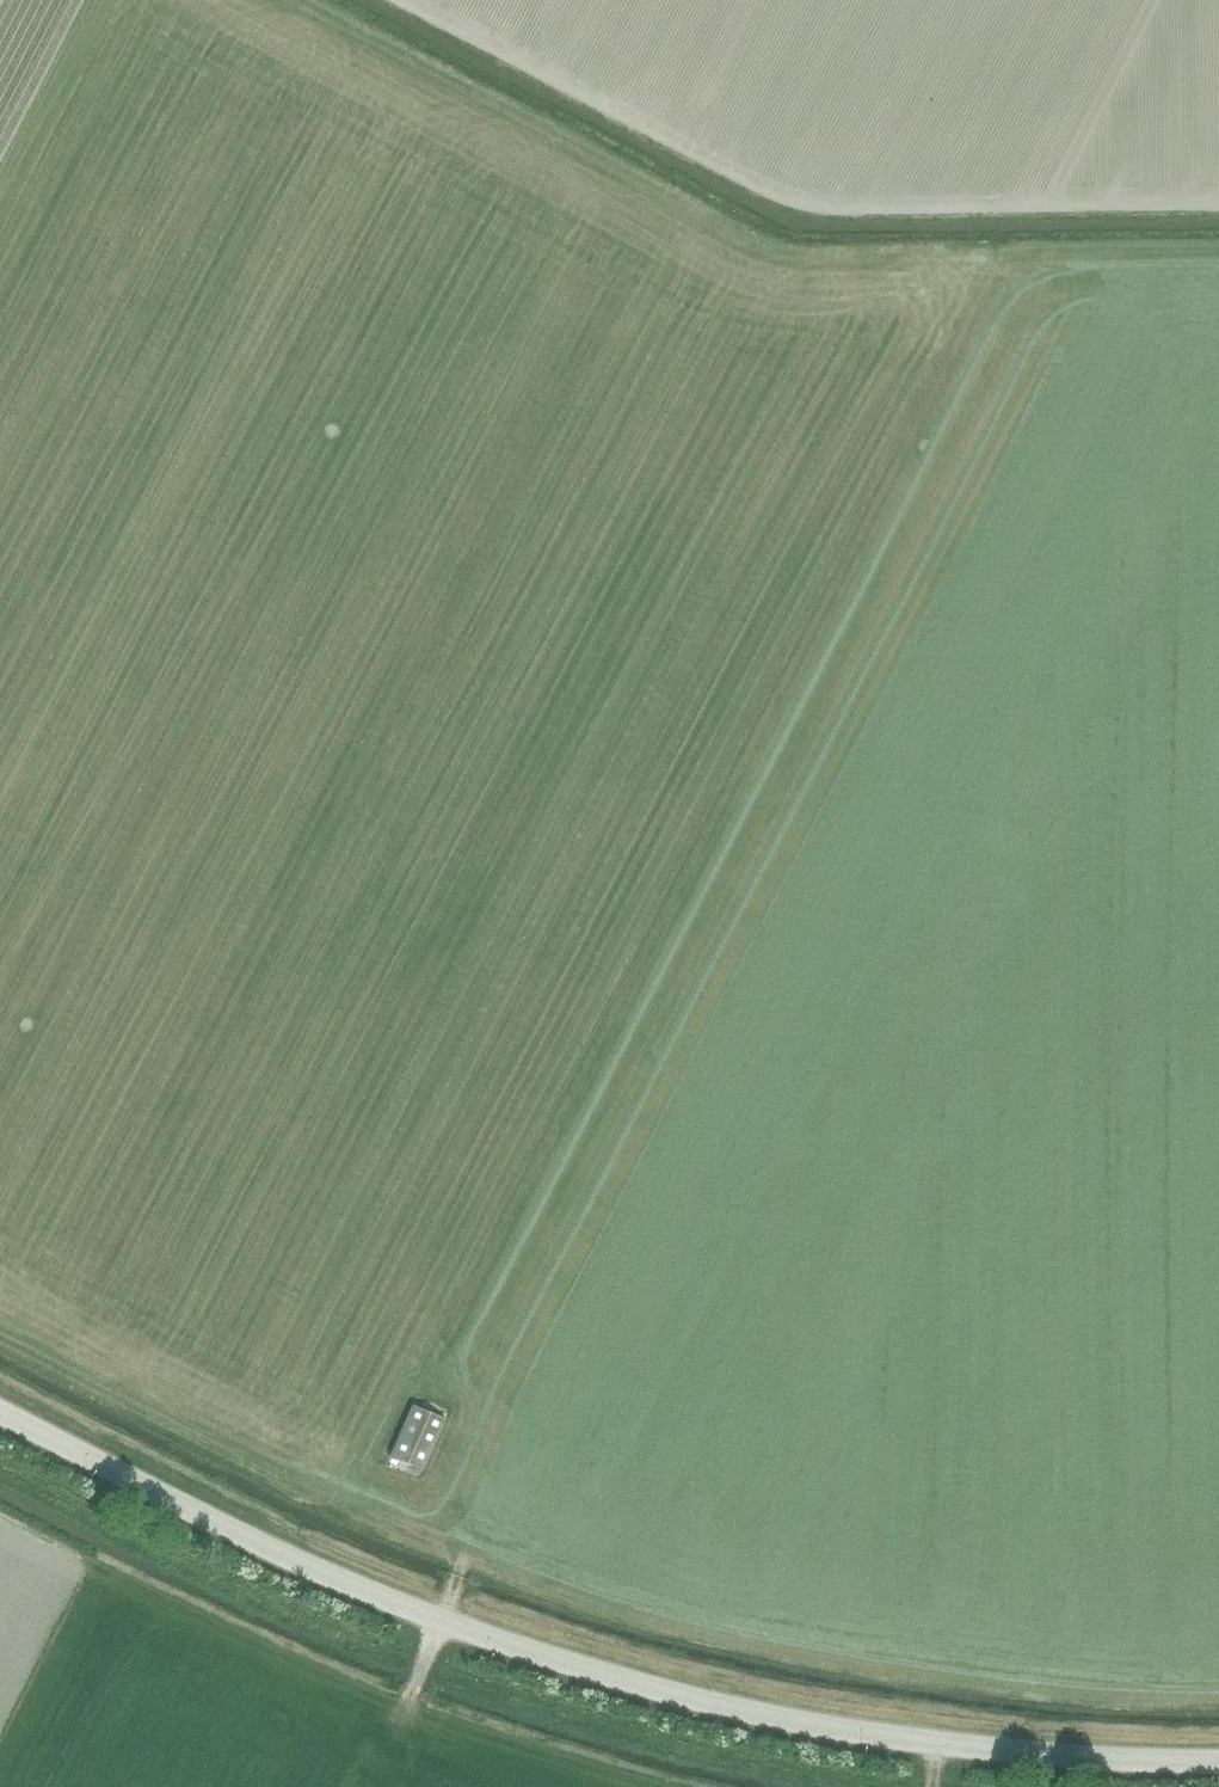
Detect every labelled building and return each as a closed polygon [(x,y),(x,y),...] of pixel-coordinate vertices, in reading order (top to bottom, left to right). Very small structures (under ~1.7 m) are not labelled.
[(389,1456),(424,1471),(446,1420),(411,1404),(389,1456)]
